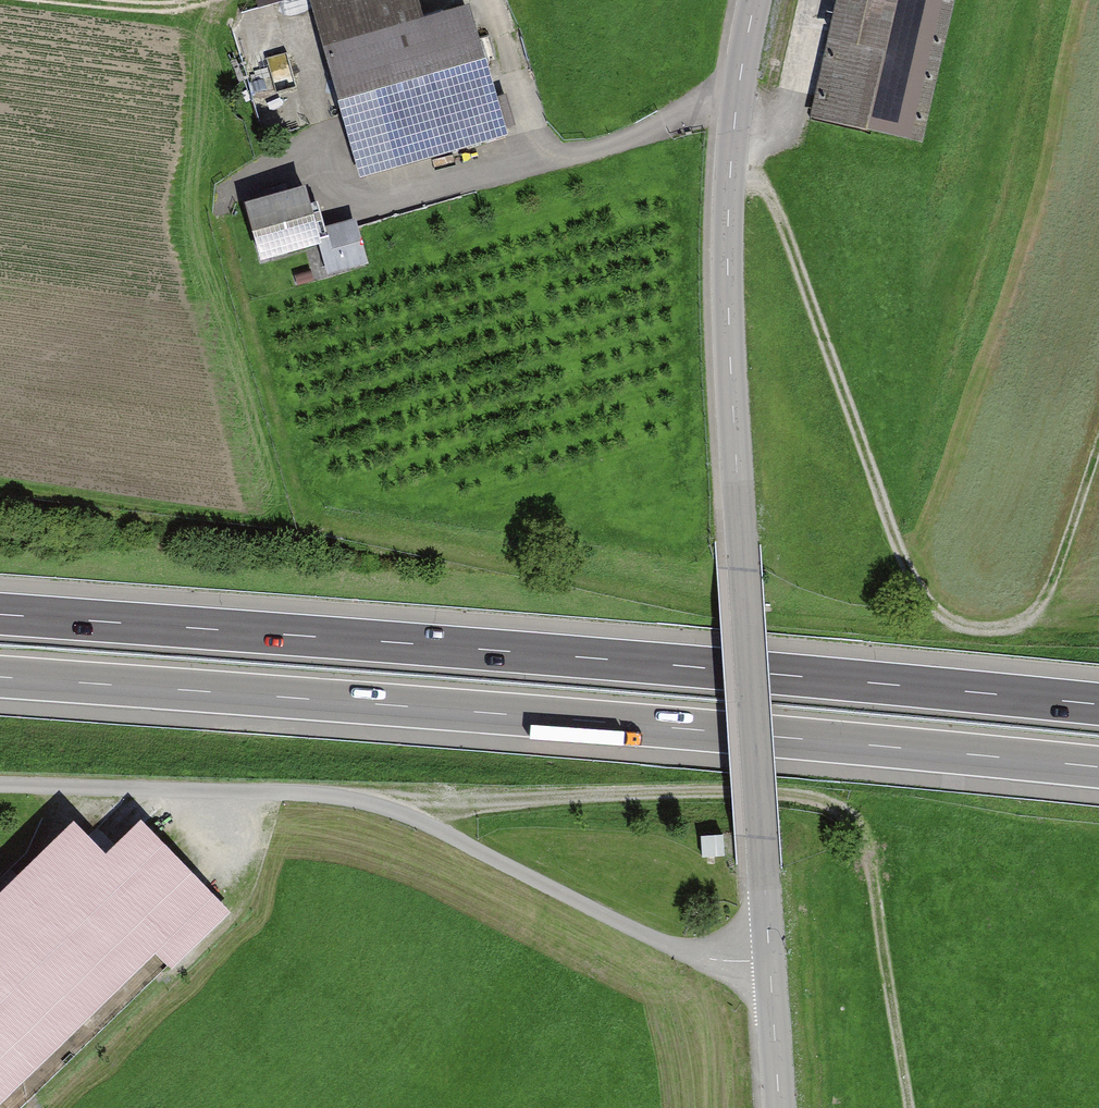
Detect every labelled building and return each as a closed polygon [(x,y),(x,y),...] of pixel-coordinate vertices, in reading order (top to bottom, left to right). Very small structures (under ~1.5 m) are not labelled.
[(509,140),(508,138),(506,132),(515,129),(506,97),(497,100),(487,66),(471,9),(423,23),(417,0),(308,0),(323,52),(339,109),(360,181),(360,183),(509,140)] [(922,146),(955,0),(837,0),(810,120),(922,146)] [(308,186),(247,202),(262,259),(323,243),(308,186)] [(74,815),(0,888),(0,1094),(153,944),(169,960),(227,903),(140,816),(107,849),(74,815)]
